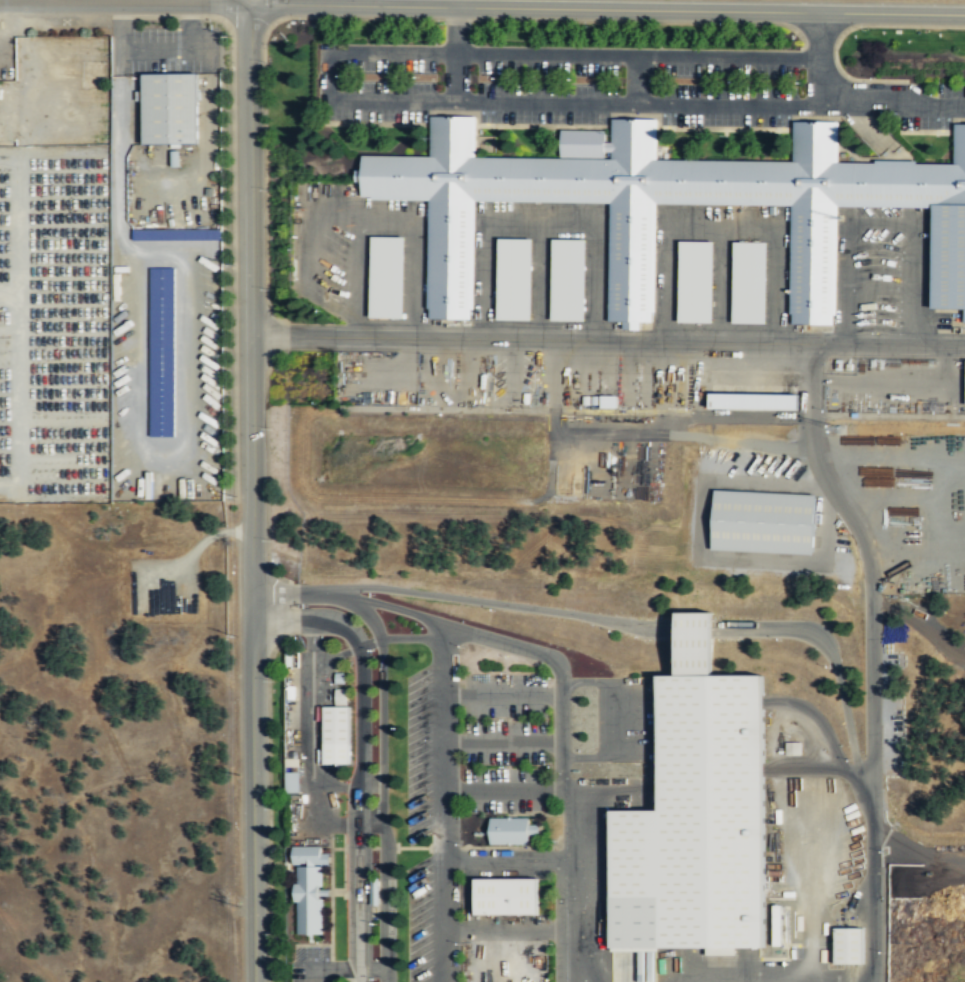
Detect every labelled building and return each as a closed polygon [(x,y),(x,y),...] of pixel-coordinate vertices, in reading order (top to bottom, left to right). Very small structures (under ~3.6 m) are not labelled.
[(199,73),(143,73),(143,143),(199,143),(199,73)] [(612,142),(606,142),(606,130),(560,129),(560,158),(476,157),(477,116),(431,115),(430,156),(362,155),(361,199),(429,200),(428,309),(430,309),(430,318),(471,319),(471,309),(473,309),(475,201),(610,203),(608,321),(623,322),(623,330),(640,330),(640,322),(654,322),(656,203),(792,205),(790,314),(792,314),(792,324),(833,324),(833,314),(836,314),(838,205),(933,207),(931,308),(964,308),(964,322),(964,123),(954,123),(954,164),(917,163),(917,160),(875,160),(875,163),(838,162),(839,122),(793,121),(793,126),(792,161),(657,160),(657,119),(612,119),(612,142)] [(133,230),(133,238),(190,238),(190,230),(133,230)] [(370,236),(369,318),(403,318),(403,237),(370,236)] [(498,239),(497,320),(531,320),(531,239),(498,239)] [(551,239),(551,321),(584,321),(585,239),(551,239)] [(679,241),(679,322),(712,322),(713,241),(679,241)] [(733,241),(732,323),(766,323),(766,241),(733,241)] [(174,267),(151,267),(151,437),(174,437),(174,267)] [(796,409),(797,393),(707,392),(707,407),(796,409)] [(615,408),(615,395),(599,395),(599,408),(615,408)] [(813,493),(712,490),(710,550),(811,553),(813,493)] [(676,609),(713,608),(713,673),(677,673),(676,609)] [(658,673),(659,810),(610,810),(611,898),(661,898),(661,947),(765,946),(765,673),(713,673),(677,673),(658,673)] [(346,689),(334,689),(334,705),(346,705),(346,689)] [(316,706),(316,721),(321,721),(322,764),(349,763),(348,706),(316,706)] [(784,754),(800,755),(800,742),(784,741),(784,754)] [(297,772),(285,772),(284,793),(297,793),(297,772)] [(490,816),(528,817),(528,842),(490,843),(490,816)] [(293,845),(320,845),(320,852),(328,852),(329,863),(293,864),(293,845)] [(297,865),(321,865),(322,885),(319,885),(318,898),(322,898),(322,932),(297,932),(298,901),(294,901),(294,882),(297,882),(297,865)] [(370,876),(378,877),(378,904),(370,904),(370,876)] [(474,877),(538,877),(537,914),(474,914),(474,877)] [(833,964),(862,964),(861,928),(833,928),(833,964)]
